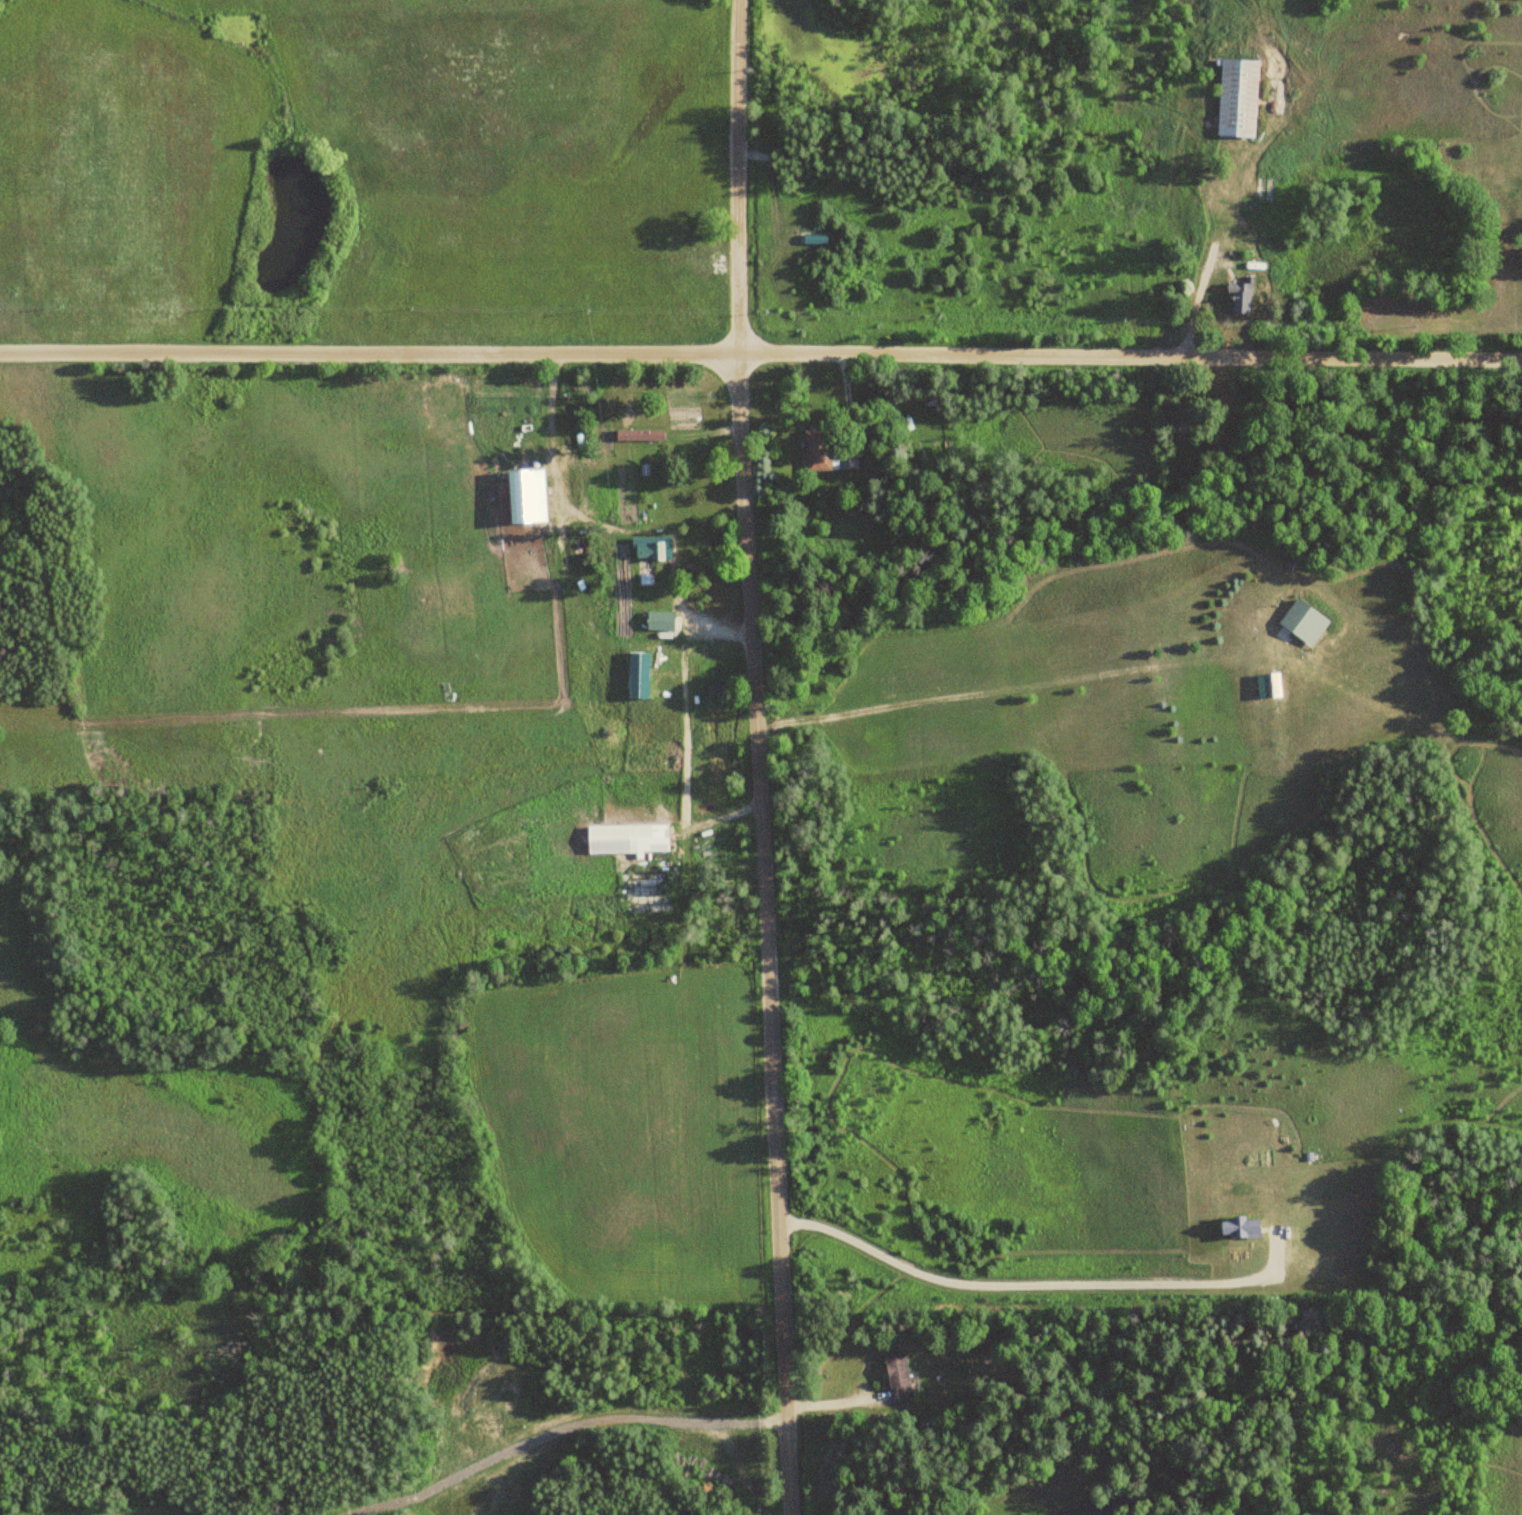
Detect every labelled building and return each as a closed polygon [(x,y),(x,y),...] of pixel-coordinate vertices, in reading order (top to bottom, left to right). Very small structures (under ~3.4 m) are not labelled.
[(1257,61),(1220,60),(1218,137),(1254,138),(1257,61)] [(1228,314),(1249,315),(1250,293),(1253,293),(1254,278),(1246,277),(1245,285),(1229,284),(1228,314)] [(827,471),(826,430),(803,430),(803,471),(827,471)] [(838,469),(855,469),(855,450),(838,450),(838,469)] [(602,538),(606,553),(617,549),(612,535),(602,538)] [(660,559),(660,544),(632,544),(632,559),(660,559)] [(1310,648),(1328,621),(1294,599),(1277,626),(1310,648)] [(722,685),(706,685),(706,697),(722,697),(722,685)] [(667,824),(585,825),(586,853),(667,853),(667,824)] [(1215,1217),(1215,1237),(1260,1237),(1260,1217),(1215,1217)] [(890,1399),(910,1396),(903,1353),(884,1356),(890,1399)]
